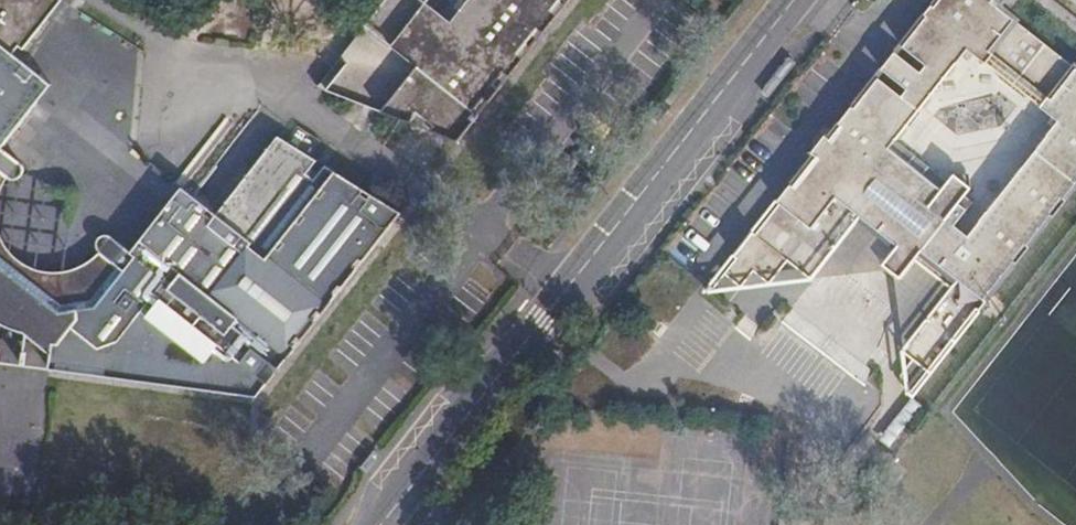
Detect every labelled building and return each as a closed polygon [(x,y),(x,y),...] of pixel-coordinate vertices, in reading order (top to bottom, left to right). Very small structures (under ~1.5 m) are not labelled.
[(7,178),(10,180),(13,180),(15,180),(18,179),(21,177),(22,174),(23,173),(23,169),(22,166),(20,163),(1,149),(38,102),(27,94),(33,86),(35,88),(36,87),(38,84),(39,82),(39,81),(39,77),(38,76),(36,73),(13,54),(19,46),(23,50),(62,0),(0,0),(0,172),(7,178)] [(436,11),(429,8),(426,7),(420,8),(411,10),(405,10),(399,8),(388,0),(319,88),(411,124),(421,113),(459,143),(475,124),(476,121),(477,117),(475,113),(483,102),(489,105),(503,87),(502,86),(499,90),(495,86),(562,0),(566,3),(563,8),(565,9),(572,0),(445,0),(436,11)] [(1075,190),(1075,65),(1058,50),(1001,7),(1007,0),(937,0),(906,40),(830,140),(826,136),(811,154),(814,157),(735,257),(738,259),(725,275),(741,288),(755,273),(770,284),(789,262),(810,279),(811,279),(836,248),(821,236),(833,221),(848,232),(860,217),(898,247),(883,265),(900,279),(915,261),(953,290),(904,352),(928,371),(910,394),(912,397),(975,318),(1043,232),(1075,190)] [(1075,19),(1075,0),(1051,0),(1075,19)] [(110,378),(112,367),(219,381),(238,395),(242,363),(247,357),(255,363),(249,370),(267,384),(275,374),(276,373),(276,371),(276,368),(274,366),(267,360),(276,349),(288,358),(296,348),(292,344),(298,337),(302,340),(317,322),(312,318),(339,285),(343,288),(358,270),(353,266),(359,259),(364,262),(379,242),(370,235),(378,224),(382,227),(383,228),(385,228),(388,228),(391,227),(394,224),(402,214),(373,196),(363,208),(356,202),(364,190),(325,166),(314,181),(306,174),(317,161),(278,137),(210,224),(175,197),(140,242),(142,243),(133,254),(111,237),(109,236),(106,235),(104,236),(103,236),(100,238),(98,240),(96,243),(98,251),(100,253),(118,269),(119,268),(123,271),(114,283),(109,279),(71,327),(75,331),(61,350),(52,349),(51,356),(49,370),(110,378)] [(51,356),(52,349),(61,350),(75,331),(71,327),(109,279),(114,283),(123,271),(119,268),(118,269),(100,253),(97,256),(89,263),(80,268),(70,271),(60,273),(49,272),(39,271),(29,267),(20,261),(13,254),(6,246),(1,237),(0,234),(0,324),(1,325),(24,333),(51,356)]
